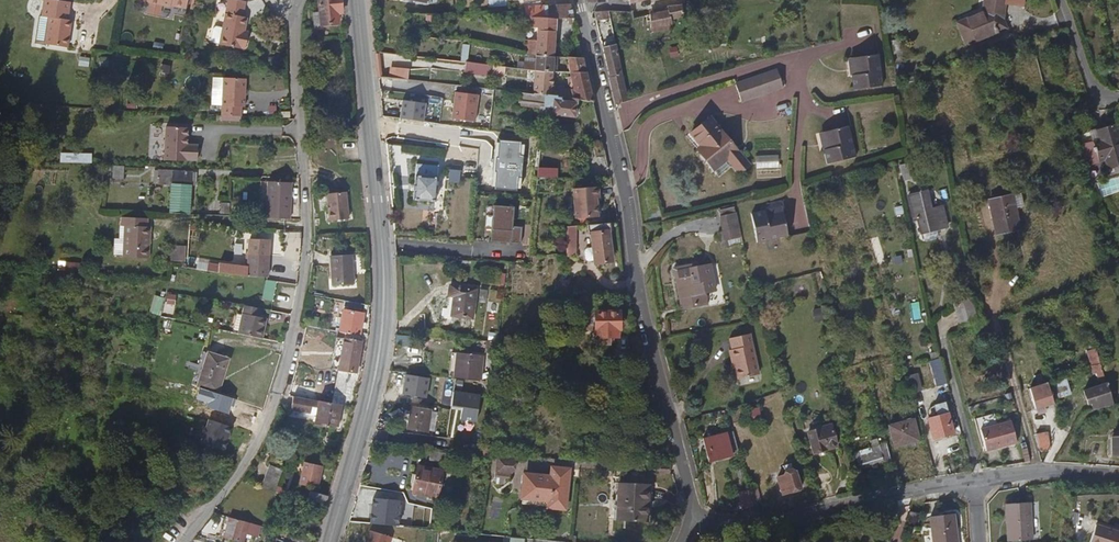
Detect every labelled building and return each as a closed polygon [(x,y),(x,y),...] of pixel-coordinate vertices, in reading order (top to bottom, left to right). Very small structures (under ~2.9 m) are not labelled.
[(175,12),(177,0),(128,0),(135,1),(135,6),(158,11),(159,9),(175,12)] [(238,49),(241,36),(236,35),(237,31),(239,20),(234,20),(237,4),(218,0),(209,47),(233,52),(233,49),(238,49)] [(320,14),(313,14),(314,27),(338,24),(337,13),(341,13),(340,0),(319,0),(320,14)] [(1014,11),(1016,0),(1033,3),(1033,0),(1000,0),(999,9),(971,21),(981,42),(1017,27),(1019,26),(1014,11)] [(31,20),(28,47),(52,49),(55,22),(50,22),(52,4),(26,1),(24,19),(31,20)] [(555,18),(557,18),(572,18),(570,5),(540,6),(539,2),(524,4),(524,17),(538,18),(555,18)] [(682,15),(680,4),(664,7),(665,11),(648,14),(647,26),(669,23),(668,19),(682,15)] [(592,30),(597,30),(610,28),(608,11),(589,14),(592,30)] [(524,17),(523,18),(522,29),(537,28),(538,18),(524,17)] [(553,57),(555,18),(538,18),(537,28),(535,56),(553,57)] [(562,27),(575,27),(572,18),(557,18),(557,24),(562,24),(562,27)] [(914,51),(912,37),(904,39),(906,52),(914,51)] [(893,54),(902,53),(900,38),(891,39),(893,54)] [(602,51),(609,78),(617,76),(613,56),(611,49),(602,51)] [(881,86),(876,54),(851,58),(854,75),(850,76),(852,90),(881,86)] [(534,68),(535,57),(524,56),(524,68),(534,68)] [(539,71),(553,71),(553,65),(555,65),(556,57),(553,57),(535,56),(535,58),(534,71),(539,71)] [(568,72),(586,73),(582,59),(567,58),(568,72)] [(465,72),(490,76),(492,62),(467,59),(465,72)] [(170,72),(171,64),(161,63),(161,71),(170,72)] [(409,77),(409,67),(389,66),(389,76),(409,77)] [(533,89),(533,94),(556,97),(557,91),(551,90),(553,71),(539,71),(539,74),(534,74),(534,77),(533,89)] [(735,86),(737,94),(778,81),(779,82),(775,71),(735,86)] [(571,98),(576,99),(592,102),(586,73),(568,72),(568,76),(570,76),(572,88),(570,89),(570,91),(571,98)] [(604,79),(612,107),(614,106),(627,101),(619,75),(617,76),(609,78),(604,79)] [(212,115),(232,116),(232,106),(236,106),(237,80),(213,79),(212,115)] [(778,81),(737,94),(740,103),(782,88),(779,82),(778,81)] [(526,94),(524,93),(523,99),(543,102),(542,106),(551,108),(551,115),(574,117),(576,99),(571,98),(556,97),(533,94),(526,94)] [(749,166),(710,119),(691,136),(704,151),(702,153),(715,168),(713,169),(719,176),(732,165),(740,174),(749,166)] [(1109,125),(1093,130),(1096,140),(1076,145),(1081,167),(1099,162),(1106,161),(1108,169),(1118,165),(1118,136),(1114,123),(1109,125)] [(186,159),(187,145),(176,144),(177,127),(154,126),(153,159),(175,160),(175,159),(186,159)] [(828,164),(856,156),(847,126),(823,132),(828,149),(823,150),(828,164)] [(73,162),(92,162),(92,152),(73,153),(73,162)] [(756,154),(756,167),(778,167),(778,154),(756,154)] [(900,163),(901,179),(909,179),(907,162),(900,163)] [(112,165),(112,178),(123,178),(123,165),(112,165)] [(1108,169),(1111,179),(1118,176),(1118,166),(1118,165),(1108,169)] [(438,168),(416,166),(413,200),(435,202),(438,168)] [(556,169),(537,168),(536,177),(555,178),(556,169)] [(146,183),(160,183),(169,183),(169,170),(146,169),(146,183)] [(160,183),(158,211),(177,212),(179,186),(179,171),(169,170),(169,183),(160,183)] [(460,172),(448,170),(447,179),(459,181),(460,172)] [(269,205),(281,205),(280,182),(268,182),(269,205)] [(596,188),(572,192),(578,221),(602,217),(596,188)] [(928,209),(924,191),(906,195),(911,220),(915,219),(917,233),(944,228),(939,207),(928,209)] [(345,192),(327,194),(328,221),(348,220),(345,192)] [(1009,196),(989,200),(992,214),(989,215),(994,235),(1016,230),(1009,196)] [(209,211),(219,211),(218,201),(209,201),(209,211)] [(230,213),(230,202),(220,202),(221,213),(230,213)] [(492,216),(491,239),(522,241),(522,225),(513,224),(514,203),(495,202),(495,217),(492,216)] [(752,215),(758,243),(789,236),(784,212),(767,216),(766,211),(752,215)] [(741,240),(735,215),(720,219),(723,234),(719,235),(721,245),(741,240)] [(137,217),(111,216),(111,224),(114,224),(113,256),(139,257),(140,226),(137,225),(137,217)] [(610,232),(609,222),(587,225),(588,235),(592,235),(593,251),(594,257),(595,263),(610,261),(608,233),(610,232)] [(574,253),(575,226),(566,226),(566,253),(563,253),(564,257),(575,256),(575,253),(574,253)] [(217,266),(217,276),(233,277),(256,276),(257,238),(236,238),(237,266),(217,266)] [(173,244),(172,261),(185,261),(186,245),(173,244)] [(353,254),(330,254),(331,284),(354,283),(353,254)] [(210,269),(211,263),(198,261),(197,267),(210,269)] [(682,273),(688,305),(700,302),(696,283),(692,284),(689,271),(682,273)] [(480,289),(455,286),(451,313),(477,317),(480,289)] [(164,311),(174,312),(176,294),(166,293),(164,311)] [(971,297),(952,303),(960,326),(978,320),(971,297)] [(264,336),(268,315),(241,310),(237,331),(264,336)] [(345,334),(359,336),(361,328),(362,323),(363,314),(343,311),(342,320),(337,319),(335,326),(340,327),(339,333),(345,334)] [(595,328),(595,313),(589,313),(586,316),(586,325),(588,328),(595,328)] [(618,313),(595,313),(595,328),(595,336),(597,337),(597,343),(613,343),(613,337),(616,337),(616,329),(618,329),(618,313)] [(727,349),(729,358),(733,357),(734,365),(737,377),(757,372),(748,332),(728,337),(731,348),(727,349)] [(341,406),(350,407),(362,337),(359,336),(345,334),(344,339),(337,338),(332,369),(339,370),(334,398),(330,398),(329,404),(341,406)] [(413,345),(413,335),(396,334),(396,344),(413,345)] [(493,342),(492,352),(499,353),(501,342),(493,342)] [(484,356),(453,353),(451,378),(482,380),(484,356)] [(1099,365),(1095,354),(1088,357),(1091,367),(1099,365)] [(214,398),(224,364),(199,357),(188,390),(214,398)] [(930,361),(934,375),(942,373),(938,359),(930,361)] [(1099,365),(1091,367),(1093,374),(1096,373),(1101,371),(1099,365)] [(1096,373),(1099,386),(1105,384),(1101,371),(1096,373)] [(918,372),(909,374),(912,392),(921,390),(918,372)] [(942,373),(934,375),(936,385),(945,383),(942,373)] [(1052,404),(1046,383),(1028,388),(1034,409),(1052,404)] [(1086,405),(1087,411),(1111,404),(1105,384),(1099,386),(1078,393),(1082,406),(1086,405)] [(489,388),(479,387),(478,397),(484,397),(485,394),(487,394),(489,388)] [(318,402),(292,398),(290,411),(315,415),(318,402)] [(338,428),(341,406),(329,404),(318,402),(315,415),(313,426),(326,428),(327,426),(338,428)] [(746,408),(749,422),(761,419),(758,405),(746,408)] [(953,433),(947,414),(927,419),(933,439),(953,433)] [(408,428),(428,432),(430,419),(411,416),(408,428)] [(910,418),(885,425),(891,447),(916,440),(910,418)] [(1009,421),(978,430),(985,452),(1015,443),(1009,421)] [(230,433),(206,425),(199,447),(224,455),(230,433)] [(835,447),(829,425),(806,432),(812,453),(835,447)] [(1049,449),(1045,431),(1034,434),(1039,451),(1049,449)] [(736,451),(731,432),(725,433),(730,453),(736,451)] [(730,453),(725,433),(724,433),(701,439),(707,461),(731,455),(730,453)] [(1117,438),(1117,437),(1110,437),(1110,455),(1118,455),(1118,461),(1118,438),(1117,438)] [(882,462),(889,460),(885,443),(877,446),(882,462)] [(875,463),(882,462),(877,446),(853,453),(858,469),(870,465),(875,463)] [(515,474),(516,456),(497,455),(496,474),(515,474)] [(317,486),(321,467),(304,463),(303,469),(300,480),(309,482),(308,484),(317,486)] [(442,470),(418,465),(416,476),(412,475),(410,482),(414,483),(412,492),(437,497),(442,470)] [(276,494),(279,486),(284,471),(270,467),(261,490),(276,494)] [(557,474),(567,475),(568,470),(552,469),(550,478),(557,478),(557,474)] [(784,471),(780,476),(776,477),(781,495),(799,489),(794,472),(789,469),(784,471)] [(564,508),(567,475),(557,474),(557,478),(550,478),(524,475),(522,501),(554,505),(554,507),(564,508)] [(624,510),(623,521),(647,522),(649,484),(619,483),(618,510),(624,510)] [(276,494),(284,496),(286,488),(279,486),(276,494)] [(746,489),(750,506),(760,504),(756,486),(746,489)] [(741,509),(750,506),(746,489),(736,492),(741,509)] [(307,500),(325,506),(327,497),(309,493),(307,500)] [(1025,499),(1004,499),(1005,540),(1026,539),(1025,499)] [(919,512),(909,510),(907,521),(917,523),(919,512)] [(930,516),(933,541),(958,541),(954,513),(930,516)] [(228,518),(223,539),(235,541),(243,541),(245,535),(256,538),(259,527),(228,518)] [(1094,522),(1088,541),(1118,541),(1118,530),(1094,522)] [(370,530),(366,541),(390,541),(392,536),(370,530)] [(267,536),(268,535),(263,532),(258,541),(265,541),(267,536)]
